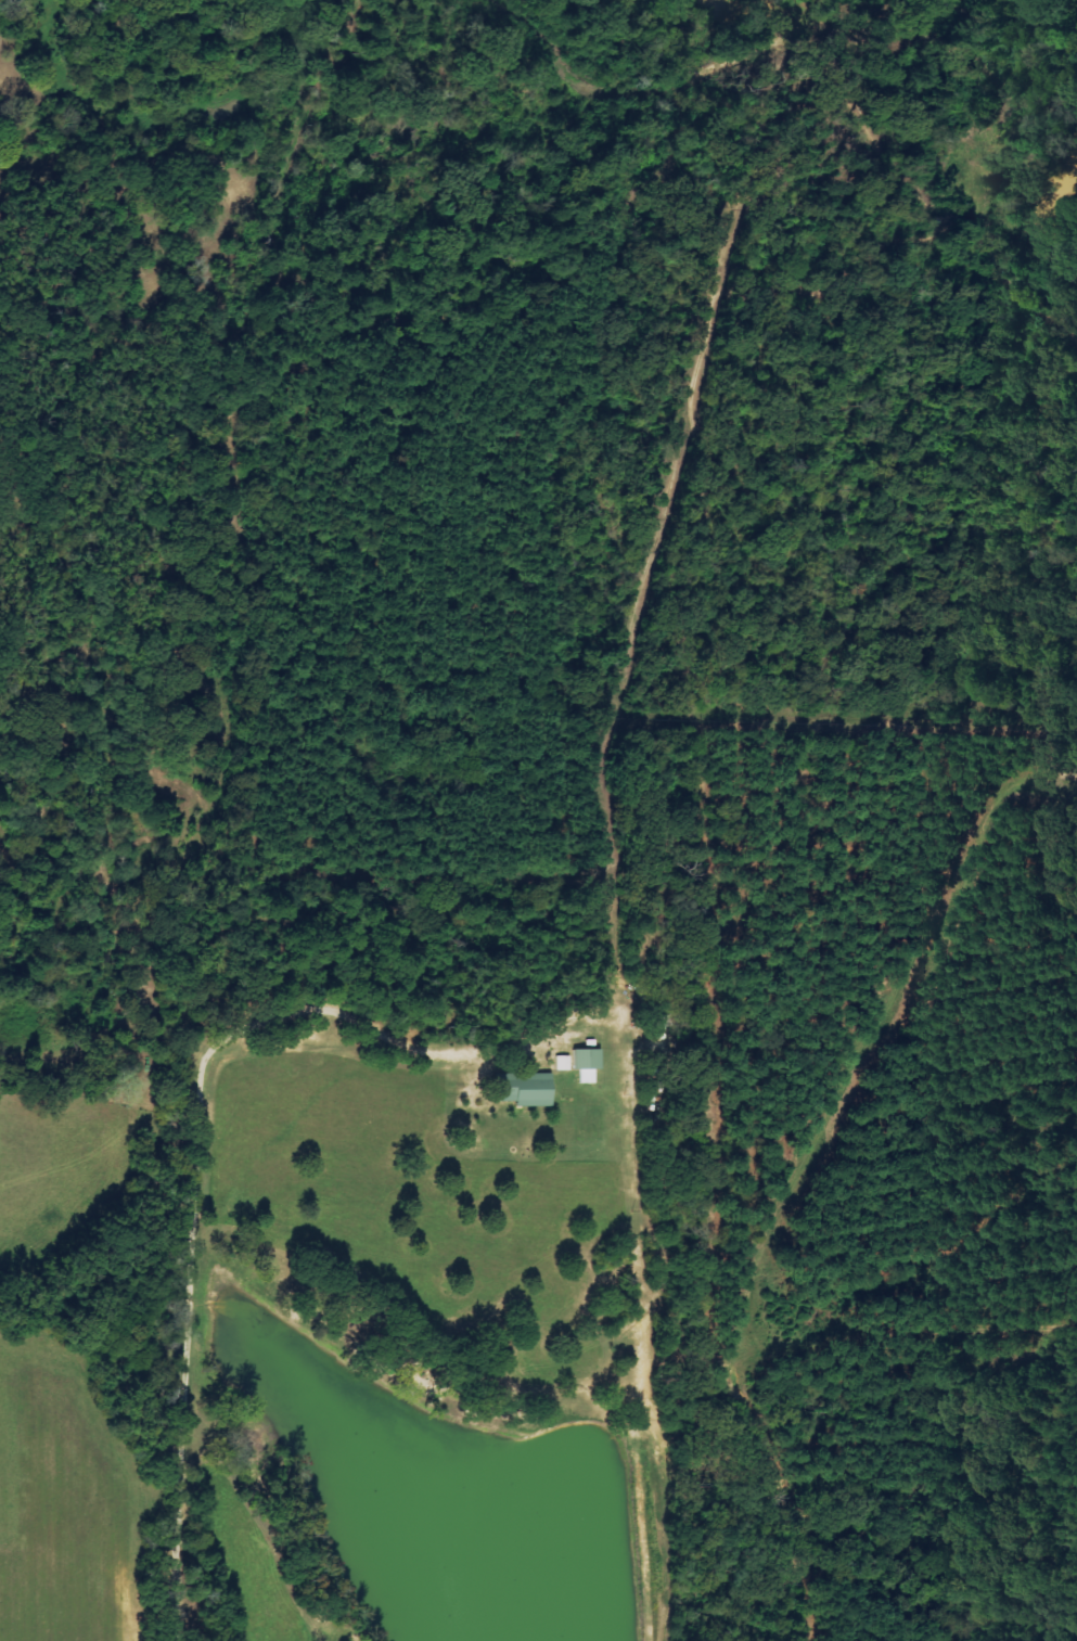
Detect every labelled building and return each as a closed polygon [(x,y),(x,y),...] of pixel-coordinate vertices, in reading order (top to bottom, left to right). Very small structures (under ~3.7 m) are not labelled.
[(595,1071),(601,1071),(602,1051),(574,1050),(574,1070),(580,1070),(580,1084),(595,1085),(595,1071)] [(552,1108),(552,1074),(498,1075),(499,1103),(516,1103),(516,1108),(552,1108)]
